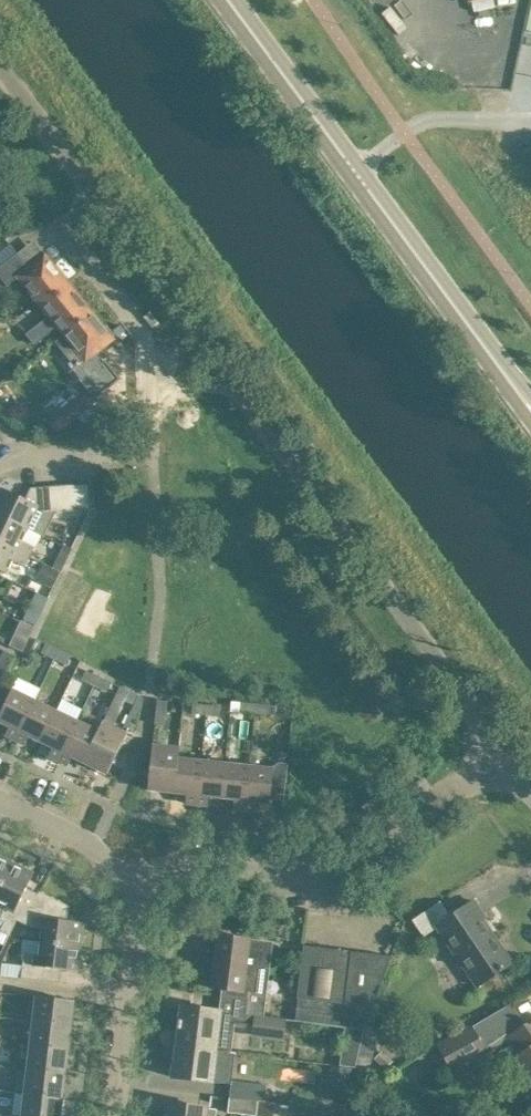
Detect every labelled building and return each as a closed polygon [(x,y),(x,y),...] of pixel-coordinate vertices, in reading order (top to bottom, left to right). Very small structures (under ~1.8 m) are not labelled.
[(40,302),(68,281),(45,253),(28,266),(17,251),(0,265),(0,276),(7,284),(18,275),(40,302)] [(57,324),(65,333),(92,312),(68,281),(40,302),(50,314),(27,333),(34,342),(57,324)] [(115,340),(92,312),(65,333),(66,334),(55,343),(92,389),(114,372),(98,353),(115,340)] [(59,430),(89,407),(80,394),(50,417),(59,430)] [(76,484),(77,510),(91,509),(89,483),(76,484)] [(63,485),(64,511),(77,510),(76,484),(63,485)] [(50,486),(51,512),(64,511),(63,485),(50,486)] [(0,491),(0,515),(28,528),(36,510),(41,513),(51,512),(50,486),(30,487),(25,499),(1,488),(0,491)] [(29,556),(34,546),(22,540),(28,528),(0,515),(0,542),(29,556)] [(29,556),(0,542),(0,570),(6,573),(12,560),(24,566),(29,556)] [(53,567),(61,571),(73,549),(64,544),(53,567)] [(44,564),(36,580),(51,587),(59,571),(44,564)] [(36,592),(23,619),(36,625),(49,598),(36,592)] [(23,651),(36,625),(23,619),(18,617),(10,633),(17,636),(12,646),(23,651)] [(55,659),(65,664),(70,654),(46,643),(41,652),(55,659)] [(70,654),(65,664),(75,669),(80,659),(70,654)] [(81,679),(94,685),(99,676),(86,670),(81,679)] [(99,676),(94,685),(107,691),(112,682),(99,676)] [(36,696),(14,685),(0,714),(0,721),(9,726),(5,734),(15,739),(36,696)] [(118,713),(129,691),(120,687),(109,709),(118,713)] [(36,696),(15,739),(25,744),(29,735),(39,740),(56,706),(36,696)] [(165,725),(167,700),(157,699),(155,724),(165,725)] [(230,711),(238,712),(239,701),(232,700),(230,711)] [(192,713),(197,714),(198,703),(183,701),(180,747),(186,747),(188,713),(192,713)] [(239,701),(238,712),(258,714),(259,703),(239,701)] [(198,703),(197,714),(220,716),(221,706),(198,703)] [(259,703),(258,714),(268,715),(269,704),(259,703)] [(57,760),(78,716),(56,706),(39,740),(50,745),(46,754),(57,760)] [(83,761),(100,726),(78,716),(57,760),(68,765),(72,756),(83,761)] [(100,726),(83,761),(107,773),(129,729),(104,717),(100,726)] [(152,739),(147,789),(175,792),(179,752),(180,742),(152,739)] [(201,754),(179,752),(175,792),(186,793),(185,803),(197,804),(201,754)] [(225,756),(201,754),(197,804),(207,805),(208,795),(221,797),(225,756)] [(252,759),(225,756),(221,797),(234,798),(233,808),(247,809),(252,759)] [(252,759),(247,809),(258,810),(260,801),(269,802),(270,797),(284,799),(288,761),(279,760),(275,762),(252,759)] [(381,794),(363,807),(370,817),(388,804),(381,794)] [(11,863),(0,857),(0,885),(11,863)] [(0,885),(0,931),(10,935),(17,920),(27,925),(28,916),(40,891),(39,891),(38,893),(26,887),(33,873),(11,863),(0,885)] [(394,877),(382,885),(387,893),(399,884),(394,877)] [(28,916),(27,925),(42,927),(40,942),(80,946),(83,922),(67,920),(69,905),(40,891),(28,916)] [(437,927),(449,944),(477,985),(509,962),(480,921),(485,918),(473,901),(437,927)] [(273,941),(219,934),(212,986),(222,988),(221,994),(248,997),(246,1014),(264,1016),(273,941)] [(80,946),(40,942),(38,955),(24,954),(21,978),(60,983),(61,969),(77,971),(80,946)] [(298,998),(295,1020),(364,1029),(365,1024),(371,1007),(392,956),(304,945),(303,945),(297,998),(298,998)] [(181,1006),(176,1046),(231,1052),(234,1026),(253,1028),(253,1035),(283,1039),(286,1019),(264,1016),(246,1014),(248,997),(221,994),(219,1011),(181,1006)] [(37,996),(34,1021),(70,1025),(73,1000),(37,996)] [(508,1039),(530,1072),(530,1022),(511,1036),(496,1012),(473,1026),(471,1023),(436,1043),(453,1073),(487,1053),(508,1039)] [(34,1021),(31,1045),(67,1049),(70,1025),(34,1021)] [(358,1045),(350,1067),(355,1067),(354,1075),(368,1078),(380,1027),(365,1024),(364,1029),(360,1046),(358,1045)] [(331,1064),(350,1067),(358,1045),(349,1043),(347,1054),(332,1053),(331,1064)] [(28,1066),(28,1069),(64,1073),(67,1049),(31,1045),(30,1047),(20,1045),(18,1065),(28,1066)] [(231,1084),(229,1097),(258,1100),(264,1101),(266,1084),(232,1080),(235,1053),(231,1052),(176,1046),(174,1064),(173,1064),(172,1076),(231,1084)] [(329,1066),(326,1085),(348,1088),(351,1069),(329,1066)] [(28,1069),(25,1093),(62,1098),(64,1073),(28,1069)] [(25,1093),(22,1115),(59,1115),(62,1098),(25,1093)] [(349,1094),(346,1111),(364,1113),(349,1094)] [(256,1115),(257,1110),(258,1100),(229,1097),(228,1112),(256,1115)] [(167,1115),(216,1115),(217,1109),(169,1103),(167,1115)]
